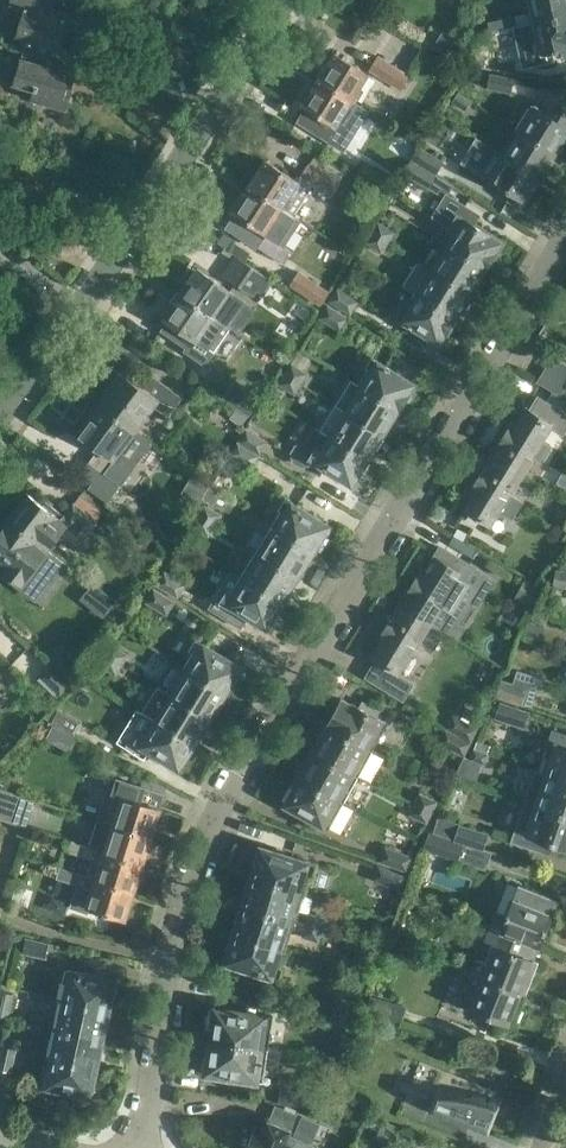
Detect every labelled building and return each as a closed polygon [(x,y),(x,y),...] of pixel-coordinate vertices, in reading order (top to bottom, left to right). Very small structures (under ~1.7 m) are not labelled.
[(27,49),(62,59),(62,61),(97,71),(98,69),(102,53),(72,44),(80,15),(51,7),(53,0),(9,0),(7,6),(21,10),(14,35),(20,36),(17,47),(27,49)] [(528,12),(489,21),(491,30),(530,21),(565,14),(565,0),(526,0),(528,12)] [(530,21),(534,39),(529,40),(532,53),(542,50),(543,53),(561,49),(563,56),(565,55),(565,14),(530,21)] [(62,59),(27,49),(24,60),(20,59),(13,83),(33,89),(30,100),(65,110),(74,79),(104,88),(108,72),(98,69),(97,71),(62,61),(62,59)] [(317,77),(352,99),(368,74),(333,52),(317,77)] [(485,68),(516,74),(519,57),(488,52),(488,54),(476,52),(474,63),(486,66),(485,68)] [(371,69),(402,88),(410,74),(379,55),(371,69)] [(487,87),(511,93),(514,78),(490,72),(487,87)] [(352,99),(317,77),(301,102),(335,124),(352,99)] [(452,102),(465,110),(471,100),(458,92),(452,102)] [(555,151),(565,134),(565,115),(550,105),(546,112),(532,103),(517,127),(555,151)] [(502,151),(541,174),(545,177),(555,161),(551,159),(555,151),(517,127),(502,151)] [(411,158),(436,174),(444,161),(441,159),(446,151),(429,140),(424,148),(419,145),(411,158)] [(541,174),(502,151),(491,145),(476,169),(512,192),(508,198),(521,206),(541,174)] [(248,184),(281,206),(291,213),(294,214),(314,184),(317,186),(316,187),(331,196),(340,183),(308,164),(298,180),(264,158),(248,184)] [(357,176),(388,196),(398,180),(366,160),(357,176)] [(405,173),(428,187),(436,174),(413,160),(405,173)] [(281,206),(248,184),(231,209),(265,231),(281,206)] [(438,236),(486,266),(501,242),(473,224),(478,215),(450,197),(438,217),(446,222),(438,236)] [(374,232),(388,243),(395,231),(380,222),(374,232)] [(388,243),(374,232),(367,244),(382,253),(388,243)] [(445,242),(430,266),(470,291),(486,266),(438,236),(437,237),(445,242)] [(236,254),(222,274),(253,296),(257,290),(264,295),(274,280),(236,254)] [(430,266),(414,293),(454,317),(470,291),(430,266)] [(289,287),(319,307),(328,292),(300,272),(289,287)] [(180,292),(228,324),(244,299),(207,275),(203,281),(193,273),(180,292)] [(331,300),(351,313),(359,300),(338,287),(331,300)] [(160,330),(186,347),(192,338),(213,352),(231,326),(228,324),(180,292),(176,289),(169,299),(173,302),(163,318),(167,320),(160,330)] [(454,317),(414,293),(405,306),(403,305),(396,316),(438,342),(454,317)] [(321,317),(341,330),(349,317),(328,304),(321,317)] [(358,382),(398,406),(413,382),(370,357),(364,367),(366,369),(358,382)] [(565,383),(565,365),(552,357),(544,369),(565,383)] [(283,373),(302,384),(308,373),(290,362),(283,373)] [(120,369),(96,401),(135,429),(153,405),(167,415),(182,396),(152,374),(143,386),(120,369)] [(544,369),(537,382),(559,396),(565,385),(565,383),(544,369)] [(295,395),(302,384),(283,373),(277,384),(295,395)] [(334,402),(383,431),(398,406),(358,382),(349,377),(334,402)] [(96,401),(73,431),(87,442),(86,443),(96,451),(89,460),(120,484),(152,442),(135,429),(96,401)] [(319,427),(367,457),(383,431),(334,402),(319,427)] [(490,457),(521,476),(553,425),(526,409),(516,425),(512,422),(490,457)] [(367,457),(319,427),(318,429),(313,426),(305,441),(297,443),(291,453),(292,461),(301,466),(309,465),(313,459),(352,483),(367,457)] [(238,441),(259,454),(267,440),(246,428),(238,441)] [(250,467),(259,454),(238,441),(230,455),(250,467)] [(521,476),(490,457),(469,490),(474,493),(464,509),(490,525),(502,507),(512,513),(521,500),(510,493),(521,476)] [(89,460),(76,479),(107,502),(120,485),(120,484),(89,460)] [(9,520),(47,549),(61,530),(78,544),(96,520),(72,503),(64,513),(46,499),(43,504),(29,493),(9,520)] [(271,525),(313,550),(314,547),(317,548),(325,534),(323,533),(328,524),(285,497),(278,509),(280,511),(271,525)] [(199,515),(215,526),(222,514),(205,504),(199,515)] [(215,526),(199,515),(192,526),(209,536),(215,526)] [(9,520),(0,531),(0,556),(10,564),(5,571),(21,583),(31,570),(36,574),(50,556),(45,552),(47,549),(9,520)] [(256,550),(300,577),(310,561),(307,559),(313,550),(271,525),(256,550)] [(241,574),(282,599),(289,589),(291,591),(300,577),(256,550),(241,574)] [(400,603),(431,622),(461,572),(435,556),(425,572),(421,569),(400,603)] [(157,583),(179,596),(187,583),(165,570),(157,583)] [(565,590),(565,575),(553,573),(551,587),(565,590)] [(282,599),(241,574),(232,590),(229,589),(223,600),(266,626),(272,617),(274,618),(284,603),(281,601),(282,599)] [(540,586),(525,577),(514,597),(529,605),(540,586)] [(147,601),(168,614),(176,601),(155,588),(147,601)] [(431,622),(400,603),(379,637),(383,640),(373,656),(400,672),(418,643),(433,652),(445,631),(431,622)] [(183,665),(225,691),(226,689),(229,691),(238,676),(235,674),(240,666),(195,638),(188,649),(192,651),(183,665)] [(106,654),(123,664),(130,653),(112,643),(106,654)] [(404,672),(413,677),(428,650),(419,645),(404,672)] [(53,663),(66,675),(76,666),(63,653),(53,663)] [(123,664),(106,654),(100,665),(117,675),(123,664)] [(52,664),(41,676),(61,697),(72,683),(52,664)] [(167,690),(213,716),(221,703),(219,701),(225,691),(183,665),(167,690)] [(513,683),(501,679),(496,695),(525,704),(532,706),(541,677),(517,670),(513,683)] [(143,709),(194,741),(201,731),(203,732),(213,716),(167,690),(158,685),(143,709)] [(328,726),(372,749),(388,722),(376,715),(379,710),(367,703),(364,708),(353,702),(352,703),(342,698),(327,725),(328,726)] [(494,718),(497,719),(496,724),(515,730),(517,725),(525,728),(530,711),(500,701),(494,718)] [(50,720),(75,734),(82,720),(57,707),(50,720)] [(194,741),(143,709),(134,724),(129,721),(117,741),(144,757),(150,748),(179,766),(184,758),(187,760),(196,745),(193,743),(194,741)] [(446,727),(471,743),(479,727),(453,713),(446,727)] [(314,751),(358,775),(372,749),(328,726),(323,736),(320,734),(313,746),(316,748),(314,751)] [(471,743),(446,727),(438,741),(465,756),(471,743)] [(565,780),(565,731),(560,729),(555,742),(555,741),(545,771),(544,771),(544,772),(565,780)] [(473,749),(469,760),(484,764),(488,754),(473,749)] [(300,777),(343,801),(358,775),(314,751),(309,762),(305,760),(298,773),(301,775),(300,777)] [(544,772),(540,783),(546,785),(539,803),(565,813),(565,780),(544,772)] [(99,819),(153,836),(153,835),(149,834),(152,824),(156,825),(161,807),(160,807),(165,793),(112,776),(99,819)] [(343,801),(300,777),(285,803),(329,827),(343,801)] [(12,820),(20,794),(0,788),(0,817),(12,820)] [(409,812),(426,820),(436,800),(419,792),(409,812)] [(20,794),(12,820),(26,824),(35,798),(20,794)] [(526,799),(512,839),(548,851),(552,840),(561,843),(560,847),(565,849),(565,813),(539,803),(526,799)] [(100,848),(140,861),(143,853),(147,854),(153,836),(99,819),(90,845),(95,846),(100,848)] [(454,840),(492,851),(484,849),(489,833),(459,824),(454,840)] [(492,851),(454,840),(454,841),(428,833),(422,850),(427,852),(486,870),(492,851)] [(87,845),(71,840),(67,851),(83,856),(87,845)] [(91,876),(132,889),(135,890),(140,873),(137,872),(140,861),(100,848),(95,846),(86,874),(91,876)] [(253,875),(304,891),(309,874),(312,875),(316,864),(262,846),(253,875)] [(379,860),(406,870),(411,857),(384,846),(379,860)] [(373,878),(399,888),(404,875),(378,864),(373,878)] [(247,893),(244,903),(295,919),(304,891),(253,875),(252,876),(249,875),(243,892),(247,893)] [(132,889),(91,876),(87,887),(93,889),(87,905),(126,918),(132,898),(129,897),(132,889)] [(502,931),(536,944),(539,945),(544,932),(549,934),(557,914),(553,913),(558,900),(520,885),(502,929),(502,931)] [(234,934),(285,949),(295,919),(244,903),(240,914),(237,913),(231,931),(235,933),(234,934)] [(306,923),(323,929),(327,918),(310,912),(306,923)] [(323,929),(306,923),(302,936),(319,942),(323,929)] [(502,931),(502,929),(497,927),(490,943),(496,945),(486,971),(475,966),(473,972),(526,993),(527,990),(523,988),(526,981),(529,983),(538,960),(531,957),(536,944),(502,931)] [(285,949),(234,934),(225,962),(279,980),(283,968),(280,967),(285,949)] [(22,951),(47,957),(50,943),(25,938),(22,951)] [(61,997),(110,1008),(115,989),(113,989),(115,979),(106,977),(107,973),(99,971),(98,973),(84,970),(83,972),(67,968),(61,997)] [(526,993),(473,972),(460,1003),(513,1025),(522,1003),(519,1001),(522,994),(525,995),(526,993)] [(9,1016),(14,993),(1,989),(0,992),(0,1013),(9,1016)] [(331,1012),(360,1020),(360,1019),(362,1020),(366,1005),(336,996),(331,1012)] [(61,997),(54,1026),(104,1037),(110,1008),(61,997)] [(377,1017),(401,1024),(406,1005),(382,999),(377,1017)] [(210,1040),(267,1047),(269,1033),(264,1033),(266,1014),(254,1013),(254,1011),(223,1007),(222,1008),(214,1007),(210,1040)] [(29,1020),(43,1024),(45,1015),(31,1012),(29,1020)] [(360,1020),(331,1012),(327,1027),(355,1035),(360,1020)] [(43,1024),(29,1020),(27,1030),(42,1033),(43,1024)] [(54,1026),(48,1053),(97,1065),(104,1037),(54,1026)] [(267,1047),(210,1040),(205,1073),(257,1080),(259,1061),(277,1064),(279,1049),(267,1047)] [(12,1071),(17,1047),(3,1044),(0,1057),(0,1069),(12,1071)] [(97,1065),(48,1053),(41,1084),(92,1096),(97,1076),(95,1076),(97,1065)] [(429,1109),(469,1125),(470,1124),(487,1131),(500,1099),(483,1094),(486,1086),(420,1059),(404,1099),(406,1099),(409,1093),(432,1102),(429,1109)] [(281,1102),(325,1109),(328,1094),(283,1088),(281,1102)] [(248,1147),(308,1147),(311,1142),(294,1135),(302,1116),(277,1106),(272,1120),(269,1119),(265,1128),(257,1125),(248,1147)] [(377,1137),(394,1144),(400,1131),(383,1123),(377,1137)]
